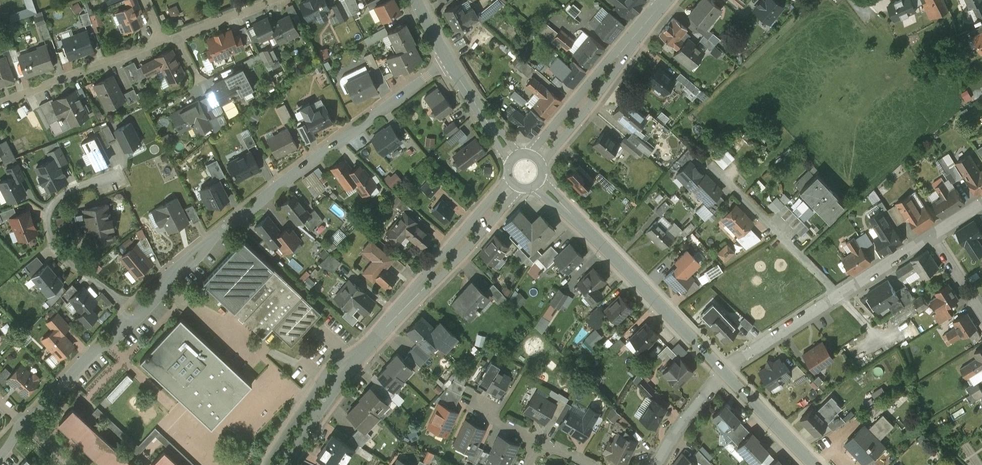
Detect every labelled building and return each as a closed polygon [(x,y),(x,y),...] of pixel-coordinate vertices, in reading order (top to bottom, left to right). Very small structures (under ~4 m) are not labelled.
[(129,8),(134,6),(135,8),(140,6),(142,11),(138,0),(126,0),(129,8)] [(300,2),(309,19),(318,15),(318,13),(328,8),(329,8),(325,0),(305,0),(300,2)] [(333,5),(337,14),(340,20),(352,14),(345,0),(344,0),(333,5)] [(352,14),(358,11),(358,12),(360,11),(356,0),(345,0),(352,14)] [(367,3),(370,8),(375,6),(375,5),(384,1),(384,0),(372,0),(367,3)] [(375,5),(375,6),(382,18),(383,19),(400,10),(395,0),(385,0),(384,1),(375,5)] [(477,16),(482,22),(506,3),(502,0),(497,0),(477,16)] [(617,4),(624,10),(622,12),(629,18),(631,16),(632,16),(646,0),(613,0),(617,4)] [(689,13),(701,23),(705,27),(706,26),(721,8),(712,0),(700,0),(689,13)] [(775,0),(761,0),(758,4),(755,8),(755,11),(769,23),(783,7),(775,0)] [(889,5),(895,20),(902,17),(902,18),(910,15),(910,14),(916,11),(914,7),(911,0),(898,0),(895,1),(896,2),(889,5)] [(931,18),(949,10),(945,0),(923,0),(931,18)] [(977,19),(981,17),(981,0),(969,0),(977,19)] [(73,4),(77,11),(83,8),(80,1),(73,4)] [(460,2),(445,10),(455,28),(462,25),(463,27),(470,24),(469,21),(477,16),(473,8),(465,12),(460,2)] [(169,7),(171,15),(181,13),(178,4),(169,7)] [(135,8),(134,6),(129,8),(118,13),(122,23),(118,24),(122,31),(130,28),(129,28),(141,23),(135,8)] [(382,18),(375,6),(370,8),(376,20),(382,18)] [(101,10),(91,13),(94,24),(104,22),(101,10)] [(88,11),(80,14),(84,25),(92,22),(88,11)] [(624,25),(608,12),(601,21),(595,28),(611,41),(624,25)] [(290,15),(280,20),(279,19),(271,23),(270,23),(275,33),(280,43),(285,40),(283,37),(298,30),(290,15)] [(601,21),(594,15),(588,22),(595,28),(601,21)] [(267,17),(254,23),(262,40),(275,33),(270,23),(271,23),(267,17)] [(674,17),(660,33),(679,49),(685,42),(680,38),(688,29),(674,17)] [(46,22),(39,24),(44,39),(52,37),(46,22)] [(388,31),(389,34),(393,42),(390,44),(395,52),(413,43),(416,41),(406,22),(388,31)] [(557,33),(544,22),(538,29),(551,40),(553,38),(557,33)] [(713,33),(706,26),(705,27),(701,23),(696,29),(704,35),(708,39),(713,33)] [(253,40),(245,26),(239,29),(247,44),(253,40)] [(385,26),(364,38),(367,44),(389,34),(388,31),(385,26)] [(87,29),(62,38),(70,59),(79,55),(79,54),(93,49),(94,50),(95,50),(87,29)] [(574,41),(560,30),(557,33),(553,38),(567,49),(574,41)] [(231,31),(209,39),(216,57),(238,48),(231,31)] [(590,67),(605,48),(589,35),(574,54),(590,67)] [(708,39),(704,35),(700,40),(711,50),(715,44),(708,39)] [(974,39),(981,54),(981,53),(981,35),(974,39)] [(704,52),(688,38),(679,49),(675,54),(688,65),(695,58),(697,60),(704,52)] [(395,52),(387,56),(395,74),(403,70),(404,71),(410,68),(409,67),(414,65),(413,63),(421,59),(419,55),(420,55),(417,49),(416,49),(413,43),(395,52)] [(39,50),(20,57),(19,55),(19,56),(26,75),(54,66),(46,44),(38,47),(39,50)] [(272,46),(263,50),(270,63),(279,59),(272,46)] [(10,48),(3,51),(5,56),(8,65),(15,63),(10,48)] [(185,74),(172,49),(156,57),(157,58),(143,65),(147,74),(161,67),(169,82),(185,74)] [(376,59),(372,52),(364,55),(372,69),(379,66),(378,65),(376,59)] [(14,79),(8,65),(5,56),(0,58),(0,84),(14,79)] [(246,59),(249,65),(256,62),(254,56),(246,59)] [(535,68),(522,57),(515,65),(529,76),(535,68)] [(566,69),(560,76),(573,87),(586,71),(573,61),(566,69)] [(559,63),(551,72),(558,78),(560,76),(566,69),(559,63)] [(675,80),(659,67),(648,80),(656,86),(655,88),(659,92),(661,91),(664,93),(675,80)] [(227,79),(236,98),(254,89),(244,70),(227,79)] [(368,70),(346,81),(355,100),(365,95),(377,89),(368,70)] [(139,71),(129,76),(132,82),(142,77),(139,71)] [(701,89),(681,72),(676,78),(696,94),(701,89)] [(113,75),(95,84),(107,107),(125,98),(113,75)] [(547,88),(533,77),(526,85),(535,93),(540,97),(533,105),(547,117),(562,100),(547,88)] [(236,98),(227,79),(213,86),(213,88),(221,103),(222,103),(233,98),(234,100),(236,99),(236,98)] [(454,109),(438,87),(425,97),(441,118),(442,118),(441,117),(451,109),(452,109),(453,110),(454,109)] [(134,88),(124,93),(129,103),(140,98),(134,88)] [(221,103),(213,88),(205,92),(207,96),(213,108),(222,104),(222,103),(221,103)] [(88,113),(76,89),(53,101),(61,117),(60,118),(62,121),(63,120),(62,117),(66,114),(70,122),(88,113)] [(526,99),(515,90),(510,95),(522,105),(526,99)] [(535,93),(528,101),(533,105),(540,97),(535,93)] [(213,108),(207,96),(201,99),(207,111),(213,108)] [(50,99),(40,104),(49,123),(60,118),(61,117),(53,101),(51,102),(50,99)] [(199,100),(184,107),(185,108),(172,115),(180,131),(197,123),(201,132),(212,126),(199,100)] [(645,116),(626,100),(614,115),(627,126),(629,123),(646,138),(657,126),(659,128),(663,123),(649,112),(645,116)] [(324,105),(314,110),(310,102),(301,106),(301,107),(301,108),(312,131),(322,127),(321,126),(332,121),(333,121),(324,105)] [(285,103),(276,107),(284,122),(292,118),(285,103)] [(531,110),(525,117),(516,109),(511,106),(511,105),(504,114),(509,117),(509,118),(518,125),(531,137),(544,121),(531,110)] [(454,121),(444,129),(449,136),(459,128),(454,121)] [(126,150),(129,149),(130,149),(131,149),(133,149),(135,148),(136,147),(137,146),(137,144),(141,142),(130,122),(115,131),(126,150)] [(102,129),(105,135),(112,132),(108,125),(102,128),(102,129)] [(390,126),(372,139),(383,154),(401,141),(390,126)] [(461,127),(455,133),(459,137),(465,132),(461,127)] [(288,128),(267,138),(277,157),(297,147),(288,128)] [(97,136),(99,140),(106,136),(105,135),(102,129),(95,132),(97,136)] [(609,157),(620,144),(604,131),(593,144),(609,157)] [(112,132),(105,135),(106,136),(110,143),(116,140),(112,132)] [(251,133),(243,137),(248,148),(256,144),(251,133)] [(455,133),(449,138),(453,142),(459,137),(455,133)] [(97,136),(81,144),(86,153),(89,151),(97,167),(109,160),(103,148),(99,140),(97,136)] [(110,143),(106,136),(99,140),(103,148),(110,144),(110,143)] [(642,151),(625,137),(621,142),(638,157),(642,151)] [(737,152),(744,146),(737,137),(730,142),(737,152)] [(7,139),(0,142),(0,150),(1,152),(0,153),(0,154),(4,162),(12,159),(16,157),(7,139)] [(476,139),(454,156),(463,167),(485,151),(476,139)] [(655,147),(649,142),(646,145),(652,150),(655,147)] [(48,153),(52,160),(55,158),(59,166),(68,161),(61,146),(48,153)] [(726,146),(715,157),(724,167),(736,156),(726,146)] [(251,151),(228,163),(237,181),(260,169),(251,151)] [(971,154),(958,162),(969,178),(967,179),(977,194),(981,191),(981,170),(971,154)] [(52,160),(36,167),(41,175),(40,176),(43,183),(44,182),(48,190),(67,180),(63,173),(64,172),(61,167),(60,167),(59,166),(55,158),(52,160)] [(217,159),(207,164),(215,180),(225,175),(217,159)] [(352,171),(344,160),(345,159),(331,169),(332,168),(341,180),(340,181),(346,190),(356,182),(359,180),(352,171)] [(692,187),(704,175),(690,161),(676,174),(691,189),(693,187),(692,187)] [(964,174),(956,162),(949,166),(957,179),(964,174)] [(15,165),(12,166),(19,179),(25,176),(18,163),(15,165)] [(367,172),(364,172),(360,165),(352,171),(359,180),(356,182),(358,185),(357,187),(363,194),(364,193),(365,194),(367,195),(370,193),(370,191),(369,190),(376,185),(367,172)] [(595,181),(579,165),(567,177),(581,191),(587,185),(589,187),(595,181)] [(12,166),(6,169),(10,177),(0,182),(0,184),(9,202),(26,193),(19,179),(12,166)] [(319,166),(303,177),(316,196),(328,188),(324,182),(328,179),(319,166)] [(949,166),(943,170),(951,183),(957,179),(949,166)] [(613,183),(600,172),(595,177),(606,189),(613,183)] [(722,191),(706,174),(704,175),(692,187),(693,187),(706,201),(709,204),(719,193),(722,191)] [(846,204),(816,174),(800,190),(802,188),(807,193),(805,195),(813,203),(815,201),(821,208),(819,210),(829,220),(846,204)] [(941,177),(933,182),(941,194),(942,196),(950,191),(941,177)] [(228,199),(219,181),(209,186),(209,185),(201,189),(210,207),(217,203),(217,204),(228,199)] [(433,181),(429,186),(426,183),(422,188),(432,196),(439,186),(433,181)] [(950,191),(942,196),(941,194),(932,200),(943,217),(965,202),(955,187),(950,191)] [(413,209),(394,192),(386,201),(394,207),(396,205),(405,212),(408,215),(413,209)] [(660,193),(655,198),(658,202),(664,197),(660,193)] [(719,193),(709,204),(706,201),(704,203),(713,213),(726,200),(719,193)] [(921,209),(911,194),(897,203),(898,203),(907,218),(909,217),(919,232),(936,222),(926,206),(921,209)] [(303,207),(295,196),(296,195),(295,195),(282,206),(283,205),(292,216),(291,217),(291,218),(292,217),(298,223),(296,224),(297,225),(303,220),(310,213),(309,214),(304,207),(305,206),(304,206),(303,207)] [(177,198),(153,210),(160,225),(165,223),(170,231),(189,221),(188,220),(183,209),(177,198)] [(805,199),(794,207),(804,219),(814,211),(805,199)] [(453,210),(442,200),(432,211),(444,221),(453,210)] [(888,209),(883,201),(878,204),(882,210),(887,217),(892,214),(888,209)] [(907,218),(898,203),(888,209),(892,214),(898,224),(907,218)] [(107,204),(85,209),(85,211),(88,223),(92,244),(114,239),(107,204)] [(193,204),(183,209),(188,220),(192,218),(194,222),(201,219),(193,204)] [(663,204),(656,211),(660,215),(667,208),(663,204)] [(809,228),(785,204),(777,211),(801,236),(809,228)] [(753,222),(736,205),(730,211),(728,211),(726,212),(726,215),(723,218),(739,234),(739,235),(749,225),(753,222)] [(17,215),(14,207),(0,212),(0,220),(1,223),(10,219),(10,218),(17,215)] [(315,209),(310,213),(303,220),(311,230),(323,220),(315,209)] [(531,223),(519,209),(505,223),(513,232),(525,244),(528,240),(535,247),(555,228),(541,214),(531,223)] [(887,217),(882,210),(870,218),(881,234),(893,227),(887,217)] [(17,215),(10,218),(10,219),(18,239),(37,232),(29,211),(17,215)] [(85,211),(74,213),(77,225),(88,223),(85,211)] [(405,212),(397,221),(396,221),(395,222),(396,222),(387,232),(388,233),(390,231),(398,238),(400,240),(405,244),(410,238),(411,238),(421,247),(421,248),(432,236),(431,235),(431,236),(416,223),(416,222),(408,215),(405,212)] [(672,224),(663,215),(657,221),(666,230),(672,224)] [(277,228),(268,217),(269,216),(255,227),(265,239),(272,248),(273,248),(278,244),(282,241),(286,237),(282,232),(278,227),(277,228)] [(958,231),(955,233),(960,241),(963,239),(967,245),(967,244),(972,252),(975,256),(981,252),(981,244),(978,238),(981,235),(981,232),(974,220),(958,231)] [(656,221),(646,232),(662,248),(673,237),(666,230),(657,221),(656,221)] [(672,224),(666,230),(673,237),(681,229),(674,222),(672,224)] [(749,225),(739,235),(739,234),(735,237),(746,248),(762,238),(749,225)] [(881,234),(875,238),(880,245),(876,247),(882,256),(903,242),(893,227),(881,234)] [(143,229),(137,232),(140,240),(146,236),(143,229)] [(293,230),(289,233),(286,229),(282,232),(286,237),(282,241),(289,249),(301,240),(293,230)] [(525,244),(513,232),(509,236),(520,247),(520,248),(525,244)] [(873,243),(866,232),(860,236),(867,247),(873,243)] [(495,234),(480,252),(494,264),(509,246),(495,234)] [(146,236),(140,240),(144,248),(151,245),(147,236),(146,236)] [(856,239),(855,236),(847,242),(853,252),(861,246),(856,239)] [(867,247),(860,236),(856,239),(861,246),(863,250),(867,247)] [(284,278),(243,239),(204,282),(245,320),(284,278)] [(272,248),(265,239),(258,245),(271,256),(276,252),(273,248),(272,248)] [(392,258),(371,240),(363,249),(371,256),(372,255),(376,258),(363,272),(373,281),(375,279),(376,278),(386,287),(385,288),(386,289),(398,276),(397,275),(396,276),(386,267),(386,266),(390,262),(389,261),(392,258)] [(289,249),(282,241),(278,244),(285,253),(289,249)] [(570,243),(554,258),(568,272),(584,257),(570,243)] [(136,245),(122,257),(131,268),(132,268),(134,267),(139,273),(140,273),(151,264),(136,245)] [(542,253),(538,258),(547,267),(548,266),(543,262),(556,250),(551,245),(542,253)] [(727,245),(719,252),(726,259),(734,252),(727,245)] [(853,252),(843,258),(854,274),(871,263),(863,250),(861,246),(853,252)] [(520,247),(514,253),(523,262),(529,256),(520,248),(520,247)] [(537,248),(529,256),(534,262),(538,258),(542,253),(537,248)] [(928,250),(913,260),(919,268),(919,269),(924,277),(939,267),(928,250)] [(341,262),(330,253),(319,264),(320,264),(323,261),(334,271),(341,262)] [(37,256),(29,263),(37,272),(45,265),(37,256)] [(406,266),(394,256),(392,258),(389,261),(390,262),(401,271),(406,266)] [(913,260),(897,271),(903,279),(919,269),(919,268),(913,260)] [(31,276),(37,272),(29,263),(23,267),(31,276)] [(37,272),(31,276),(48,296),(64,283),(48,263),(45,265),(37,272)] [(679,264),(665,278),(679,292),(681,291),(693,279),(679,264)] [(719,265),(706,273),(710,279),(723,271),(719,265)] [(132,268),(131,268),(125,273),(133,282),(142,275),(140,273),(139,273),(134,267),(132,268)] [(594,268),(578,283),(594,299),(592,301),(592,302),(602,292),(598,288),(606,280),(594,268)] [(284,278),(245,320),(263,337),(273,327),(303,295),(284,278)] [(350,279),(334,298),(347,309),(348,309),(352,304),(353,305),(354,304),(360,309),(359,310),(364,314),(375,301),(374,302),(363,293),(364,292),(363,291),(364,291),(350,279)] [(693,279),(681,291),(685,295),(700,286),(693,279)] [(889,281),(876,288),(868,293),(879,311),(900,298),(897,292),(889,280),(888,280),(889,281)] [(472,281),(453,302),(470,318),(478,309),(478,310),(480,308),(477,306),(487,296),(488,297),(489,297),(472,281)] [(73,283),(61,295),(67,302),(71,299),(70,298),(79,290),(73,283)] [(509,299),(493,283),(486,290),(497,300),(503,293),(508,299),(509,299)] [(949,283),(936,291),(938,295),(931,300),(938,311),(939,312),(946,307),(946,308),(948,306),(960,299),(956,293),(953,288),(949,283)] [(916,299),(907,285),(902,289),(910,302),(914,300),(916,299)] [(97,301),(84,286),(79,290),(70,298),(71,299),(83,313),(84,313),(90,307),(97,301)] [(560,289),(551,302),(559,308),(568,294),(560,289)] [(910,302),(902,289),(897,292),(900,298),(905,306),(910,302)] [(106,306),(112,300),(102,290),(96,295),(106,306)] [(51,306),(60,296),(57,292),(46,300),(51,306)] [(916,299),(914,300),(921,310),(929,304),(922,294),(916,299)] [(303,295),(273,327),(291,345),(321,313),(303,295)] [(616,299),(605,309),(617,322),(626,314),(625,313),(632,307),(620,295),(616,299)] [(905,306),(889,316),(895,326),(921,310),(914,300),(910,302),(905,306)] [(544,313),(551,319),(557,312),(550,306),(544,313)] [(946,307),(939,312),(938,311),(935,313),(941,323),(953,315),(948,306),(946,308),(946,307)] [(90,307),(84,313),(83,313),(77,318),(85,327),(97,316),(90,307)] [(348,309),(347,309),(342,315),(353,324),(358,318),(348,309)] [(968,311),(954,321),(957,326),(947,332),(953,341),(963,335),(964,337),(969,333),(977,328),(978,327),(968,311)] [(738,329),(722,312),(709,324),(725,341),(738,329)] [(70,326),(58,313),(48,322),(54,329),(57,327),(62,333),(70,326)] [(633,313),(629,317),(631,320),(630,321),(633,324),(638,319),(633,313)] [(434,328),(422,316),(407,332),(418,342),(428,352),(429,351),(437,342),(446,350),(457,337),(440,321),(434,328)] [(252,383),(181,317),(140,360),(212,427),(252,383)] [(754,325),(745,317),(740,322),(749,330),(754,325)] [(646,322),(630,338),(641,349),(643,351),(650,344),(649,344),(658,334),(646,322)] [(62,333),(57,327),(54,329),(43,339),(59,357),(73,345),(62,333)] [(977,328),(969,333),(973,339),(981,334),(977,328)] [(602,336),(596,329),(587,337),(594,344),(602,336)] [(953,341),(947,332),(944,335),(949,343),(953,341)] [(620,338),(611,347),(616,352),(625,343),(620,338)] [(641,349),(630,338),(627,341),(626,345),(636,355),(641,349)] [(418,342),(407,353),(409,355),(420,366),(432,354),(429,351),(428,352),(418,342)] [(822,342),(803,354),(815,371),(814,369),(820,365),(822,367),(833,359),(822,342)] [(667,344),(658,354),(663,359),(672,350),(680,358),(681,358),(667,344)] [(975,352),(978,357),(961,368),(968,378),(981,369),(981,348),(975,352)] [(404,359),(397,353),(387,364),(403,379),(404,379),(402,378),(412,368),(413,367),(404,359)] [(420,366),(409,355),(404,359),(413,367),(412,368),(415,371),(420,366)] [(680,358),(671,367),(669,365),(663,371),(665,373),(678,386),(685,380),(685,379),(693,370),(681,358),(680,358)] [(772,363),(759,371),(770,388),(790,375),(788,372),(780,359),(779,359),(779,358),(772,362),(772,363)] [(403,379),(387,364),(388,365),(378,376),(384,382),(393,390),(403,379)] [(510,377),(488,364),(481,375),(480,374),(478,378),(487,383),(485,387),(486,387),(491,389),(491,390),(499,395),(510,377)] [(646,364),(640,372),(649,379),(655,372),(646,364)] [(797,364),(788,372),(790,375),(793,381),(806,373),(797,364)] [(22,365),(8,379),(25,395),(39,381),(38,380),(38,376),(35,373),(32,374),(22,365)] [(127,373),(106,396),(112,402),(134,379),(127,373)] [(819,375),(813,380),(818,386),(824,380),(819,375)] [(655,390),(644,378),(638,384),(649,395),(655,390)] [(466,385),(454,379),(447,388),(461,395),(466,385)] [(977,380),(967,387),(971,393),(981,387),(977,380)] [(393,390),(384,382),(380,387),(387,394),(392,398),(396,393),(393,390)] [(383,398),(371,387),(360,398),(361,399),(378,414),(387,404),(388,403),(383,398)] [(552,387),(550,392),(567,401),(569,396),(552,387)] [(967,396),(971,403),(981,396),(981,388),(981,387),(971,393),(967,396)] [(461,395),(447,388),(439,396),(456,404),(461,395)] [(555,405),(535,392),(524,410),(545,423),(551,413),(556,405),(555,405)] [(392,398),(387,394),(383,398),(388,403),(387,404),(392,409),(397,404),(392,398)] [(831,395),(816,410),(827,422),(838,412),(834,408),(839,403),(831,395)] [(559,398),(555,405),(556,405),(551,413),(558,417),(567,402),(559,398)] [(361,399),(348,413),(361,426),(365,430),(365,429),(379,415),(378,414),(361,399)] [(652,399),(640,418),(655,427),(660,420),(659,419),(667,408),(652,399)] [(878,401),(866,409),(873,417),(883,407),(878,401)] [(739,418),(725,403),(713,415),(721,424),(722,423),(727,429),(726,429),(726,430),(727,430),(738,419),(739,418)] [(457,412),(440,404),(429,426),(446,435),(457,412)] [(614,406),(607,413),(615,421),(622,413),(614,406)] [(816,410),(813,407),(799,420),(815,434),(826,423),(827,422),(816,410)] [(73,408),(60,422),(72,433),(70,436),(75,440),(77,438),(107,464),(133,464),(73,408)] [(585,420),(569,410),(565,416),(565,415),(564,417),(559,426),(583,440),(590,428),(595,420),(592,418),(585,414),(585,415),(587,416),(585,420)] [(827,422),(826,423),(833,430),(847,421),(838,412),(827,422)] [(592,418),(595,420),(590,428),(595,431),(604,418),(595,413),(592,418)] [(869,428),(865,424),(846,443),(867,464),(886,445),(880,440),(895,425),(884,413),(869,428)] [(738,419),(727,430),(726,430),(726,429),(725,431),(732,438),(745,426),(738,419)] [(466,420),(455,444),(470,451),(473,452),(477,445),(484,429),(466,420)] [(633,428),(616,420),(611,429),(618,433),(618,432),(628,437),(633,428)] [(361,426),(350,438),(360,445),(361,446),(371,436),(365,429),(365,430),(361,426)] [(745,426),(732,438),(738,445),(751,432),(745,426)] [(628,437),(618,432),(618,433),(612,443),(609,442),(604,452),(626,463),(637,441),(628,437)] [(759,438),(752,432),(751,432),(738,445),(737,445),(755,463),(768,450),(757,440),(759,438)] [(333,434),(318,456),(328,463),(330,464),(339,464),(341,462),(343,464),(354,449),(354,448),(346,443),(333,434)] [(499,436),(491,452),(489,457),(490,458),(506,464),(508,464),(518,445),(499,436)] [(350,438),(349,438),(346,443),(354,448),(354,449),(356,451),(360,445),(350,438)] [(164,446),(172,452),(176,447),(169,441),(164,446)] [(477,445),(473,452),(470,451),(467,458),(476,463),(483,448),(477,445)] [(476,463),(481,464),(487,464),(490,458),(489,457),(491,452),(483,448),(476,463)] [(699,449),(691,459),(696,463),(698,461),(704,464),(709,464),(711,462),(699,449)] [(428,450),(423,461),(429,464),(434,453),(428,450)] [(728,450),(717,460),(722,464),(733,455),(728,450)] [(164,451),(152,464),(153,464),(179,464),(164,451)] [(674,464),(695,464),(696,463),(691,459),(683,453),(674,464)]
